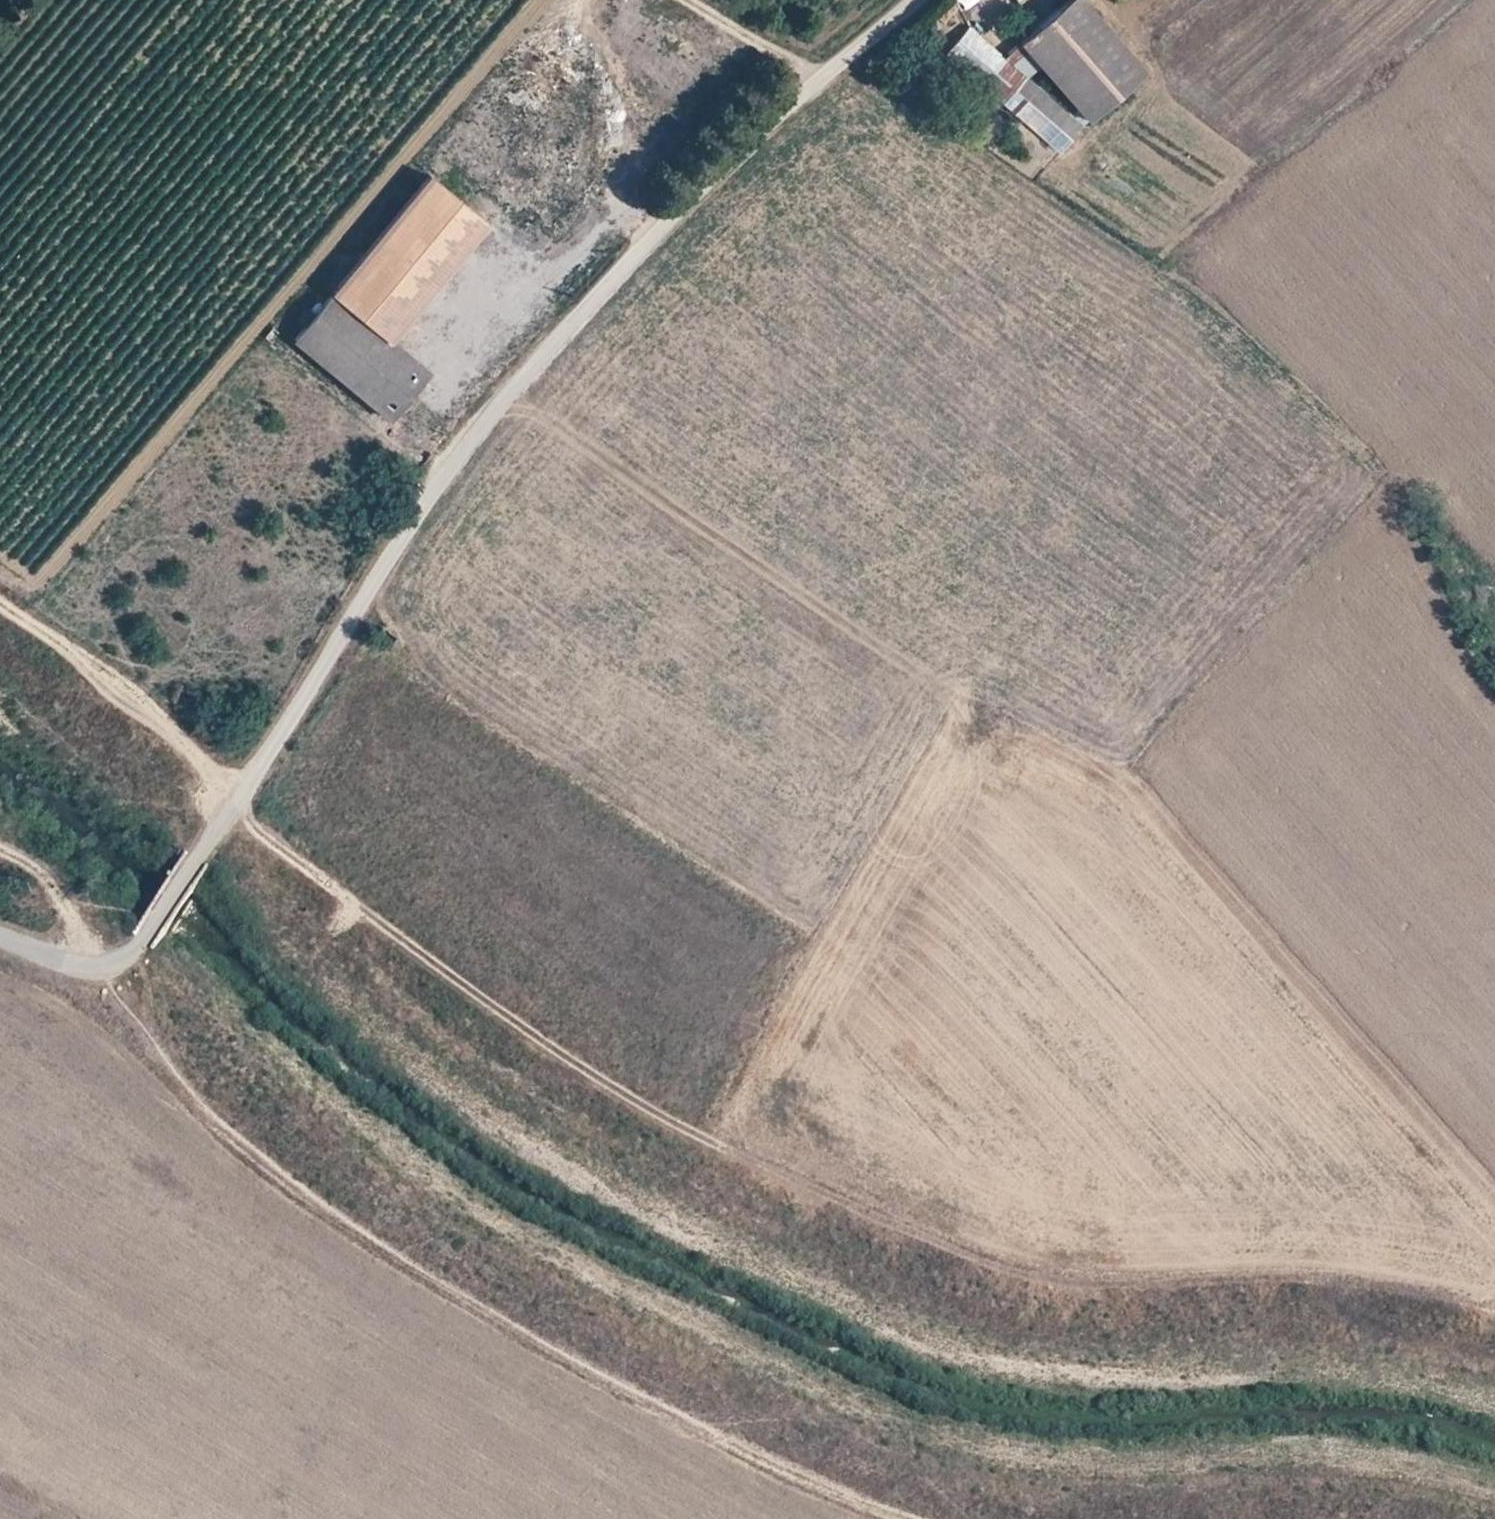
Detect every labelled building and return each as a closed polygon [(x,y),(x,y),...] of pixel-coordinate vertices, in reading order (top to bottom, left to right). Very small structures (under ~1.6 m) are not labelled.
[(1014,38),(1082,117),(1142,65),(1085,0),(1057,0),(1014,38)] [(1080,122),(967,23),(943,49),(1057,149),(1080,122)] [(292,338),(390,419),(429,372),(389,339),(487,220),(429,173),(331,291),(292,338)]
